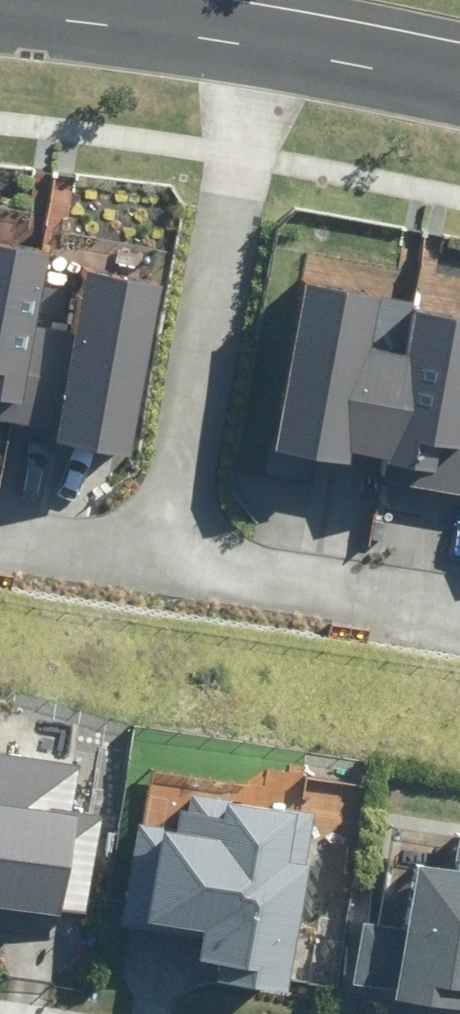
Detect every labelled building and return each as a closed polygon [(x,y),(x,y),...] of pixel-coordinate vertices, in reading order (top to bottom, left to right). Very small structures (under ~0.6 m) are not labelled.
[(58,431),(56,444),(131,457),(162,290),(86,276),(75,333),(36,325),(50,253),(0,244),(0,421),(58,431)] [(412,310),(406,354),(373,349),(380,297),(300,286),(275,454),(353,465),(354,455),(389,460),(385,486),(459,497),(459,317),(412,310)] [(61,916),(62,910),(88,914),(104,815),(71,810),(78,767),(0,755),(0,906),(61,916)] [(122,924),(203,939),(199,957),(220,961),(216,983),(286,996),(319,817),(196,795),(193,813),(182,811),(179,830),(140,823),(122,924)] [(353,983),(397,991),(396,1000),(459,1011),(459,854),(457,872),(417,865),(406,931),(364,924),(353,983)]
